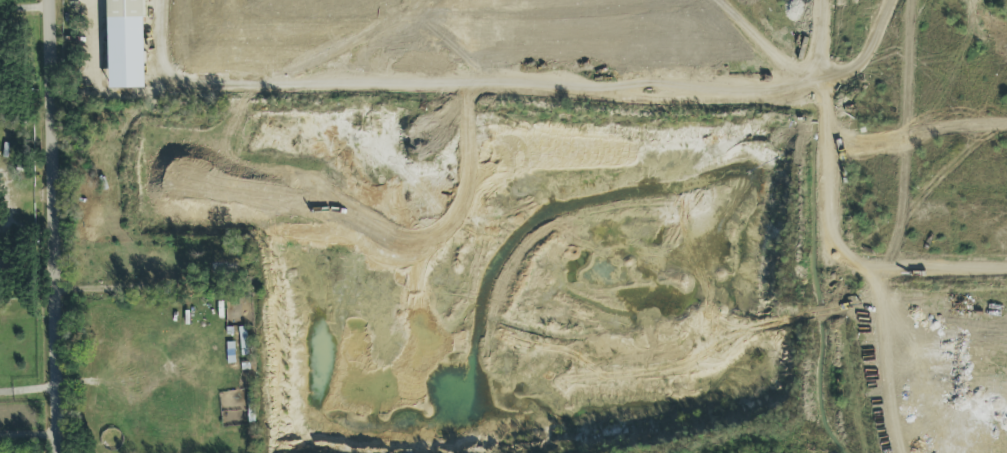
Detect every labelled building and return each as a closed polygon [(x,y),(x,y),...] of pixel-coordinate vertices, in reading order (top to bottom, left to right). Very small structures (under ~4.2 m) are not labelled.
[(108,89),(145,89),(144,0),(107,0),(108,89)]
